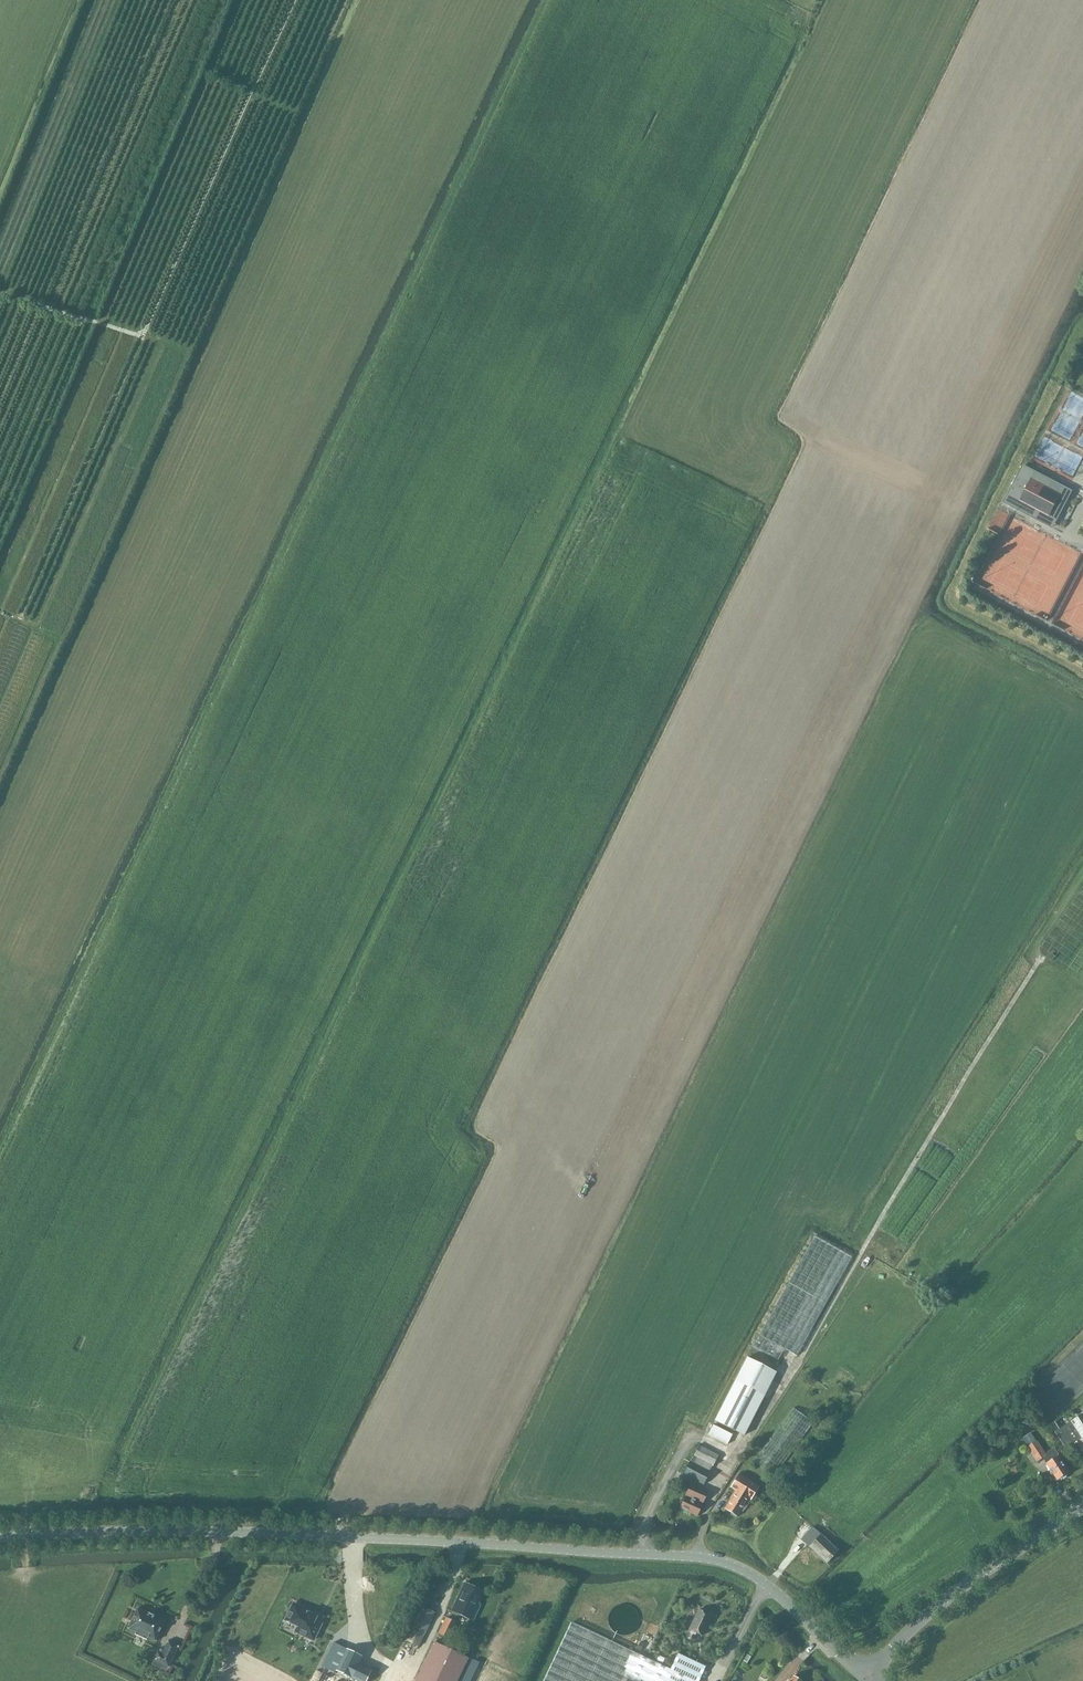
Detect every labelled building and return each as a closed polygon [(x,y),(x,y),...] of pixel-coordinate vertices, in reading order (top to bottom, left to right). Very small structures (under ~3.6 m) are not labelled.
[(1051,481),(1024,467),(1005,503),(1032,517),(1036,510),(1049,517),(1060,495),(1047,488),(1051,481)] [(796,1357),(851,1258),(813,1237),(752,1347),(778,1362),(784,1350),(796,1357)] [(735,1381),(715,1421),(744,1436),(764,1396),(776,1373),(747,1358),(735,1381)] [(1082,1404),(1065,1415),(1069,1422),(1055,1431),(1066,1449),(1080,1440),(1082,1444),(1082,1405),(1082,1404)] [(774,1477),(814,1423),(793,1408),(754,1462),(774,1477)] [(1025,1414),(1016,1421),(1022,1429),(1031,1422),(1025,1414)] [(732,1435),(713,1425),(708,1435),(727,1445),(732,1435)] [(1031,1433),(1023,1438),(1029,1447),(1037,1442),(1037,1441),(1031,1433)] [(1029,1447),(1028,1447),(1038,1462),(1044,1458),(1059,1479),(1062,1477),(1063,1478),(1066,1475),(1066,1474),(1070,1472),(1055,1448),(1048,1453),(1049,1454),(1047,1455),(1038,1441),(1037,1442),(1029,1447)] [(714,1466),(719,1455),(704,1448),(698,1445),(683,1474),(704,1485),(710,1473),(709,1472),(713,1465),(714,1466)] [(745,1509),(759,1487),(739,1474),(731,1488),(736,1491),(725,1509),(737,1517),(743,1508),(745,1509)] [(697,1516),(708,1491),(702,1488),(691,1483),(679,1509),(697,1516)] [(838,1551),(821,1534),(813,1527),(800,1539),(827,1564),(838,1551)] [(398,1589),(402,1581),(380,1571),(376,1579),(398,1589)] [(480,1603),(485,1592),(464,1583),(451,1611),(473,1622),(482,1604),(480,1603)] [(389,1606),(395,1594),(379,1586),(373,1598),(389,1606)] [(308,1630),(305,1637),(313,1640),(321,1624),(315,1621),(316,1617),(302,1610),(303,1609),(293,1604),(285,1620),(298,1626),(299,1627),(299,1626),(308,1630)] [(411,1631),(406,1641),(419,1647),(435,1613),(423,1606),(411,1631)] [(147,1637),(155,1640),(164,1619),(137,1607),(127,1628),(135,1631),(134,1634),(146,1639),(147,1637)] [(703,1636),(712,1616),(699,1610),(689,1629),(703,1636)] [(456,1622),(446,1617),(438,1633),(448,1638),(456,1622)] [(649,1618),(644,1632),(643,1632),(638,1642),(649,1646),(659,1622),(649,1618)] [(544,1680),(699,1680),(706,1666),(691,1659),(678,1653),(670,1669),(571,1622),(544,1680)] [(157,1651),(153,1659),(168,1666),(177,1646),(167,1641),(161,1653),(157,1651)] [(415,1680),(458,1680),(469,1658),(434,1642),(415,1680)] [(336,1671),(356,1680),(366,1680),(371,1670),(359,1664),(362,1657),(347,1649),(336,1671)]
